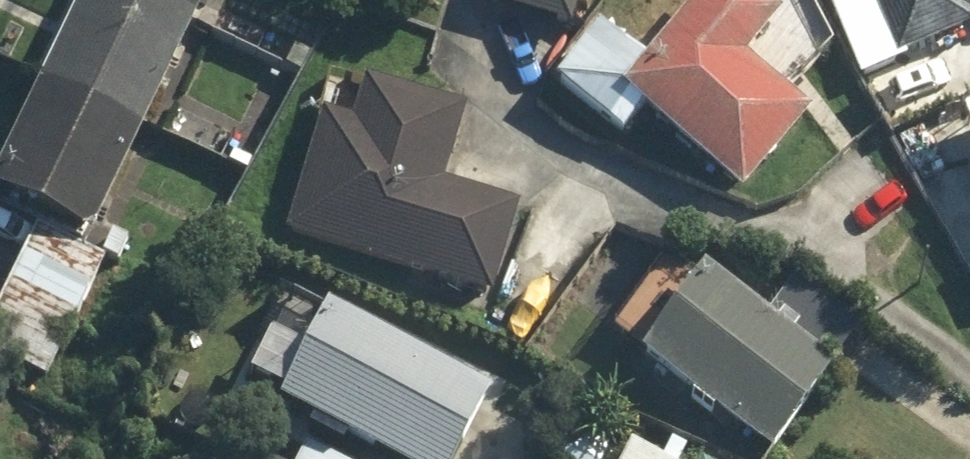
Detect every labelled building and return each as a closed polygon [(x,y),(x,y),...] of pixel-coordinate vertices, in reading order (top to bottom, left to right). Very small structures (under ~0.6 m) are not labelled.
[(197,0),(70,0),(0,152),(0,208),(84,246),(197,0)] [(472,10),(562,36),(573,0),(475,0),(472,10)] [(678,7),(685,13),(612,98),(664,143),(731,200),(799,121),(737,68),(768,32),(730,0),(684,0),(678,7)] [(843,22),(863,13),(877,45),(887,67),(966,33),(962,24),(969,21),(969,0),(833,0),(843,22)] [(515,214),(439,190),(462,116),(351,81),(338,125),(312,117),(291,185),(273,242),(485,308),(515,214)] [(959,191),(969,216),(969,187),(959,191)] [(27,229),(0,288),(0,368),(37,386),(95,260),(27,229)] [(633,356),(622,371),(749,458),(763,458),(821,376),(685,281),(662,314),(631,293),(602,334),(633,356)] [(292,363),(256,346),(236,387),(273,404),(258,436),(293,452),(296,445),(321,457),(327,446),(355,458),(446,458),(477,392),(314,316),(292,363)] [(298,448),(292,458),(321,458),(298,448)]
